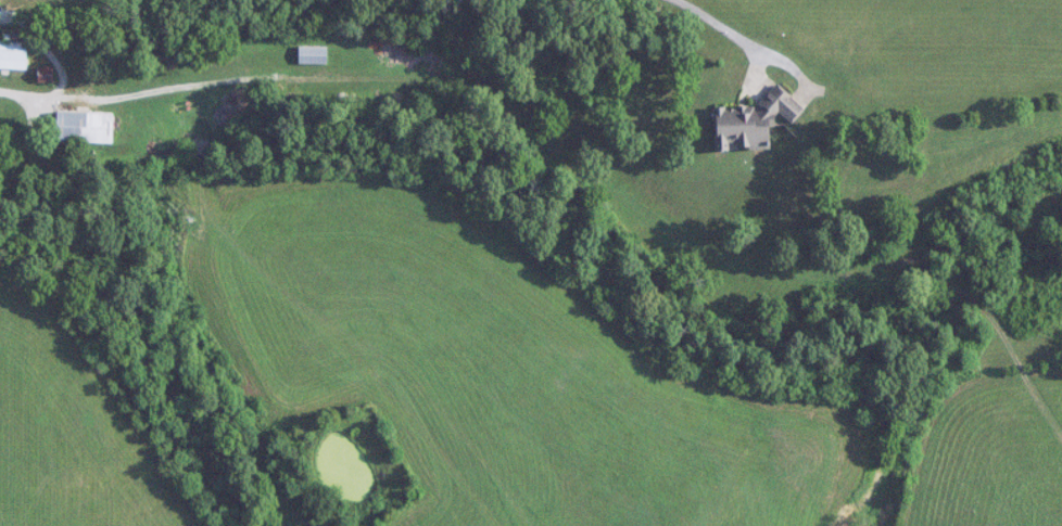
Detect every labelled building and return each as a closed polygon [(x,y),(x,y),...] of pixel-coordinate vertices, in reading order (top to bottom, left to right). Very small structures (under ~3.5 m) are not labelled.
[(27,69),(27,41),(0,41),(0,69),(27,69)] [(328,64),(328,46),(299,46),(299,64),(328,64)] [(759,107),(716,108),(716,150),(771,149),(770,128),(775,122),(775,114),(781,114),(794,123),(806,108),(776,84),(759,107)] [(114,112),(57,112),(57,143),(114,143),(114,112)]
